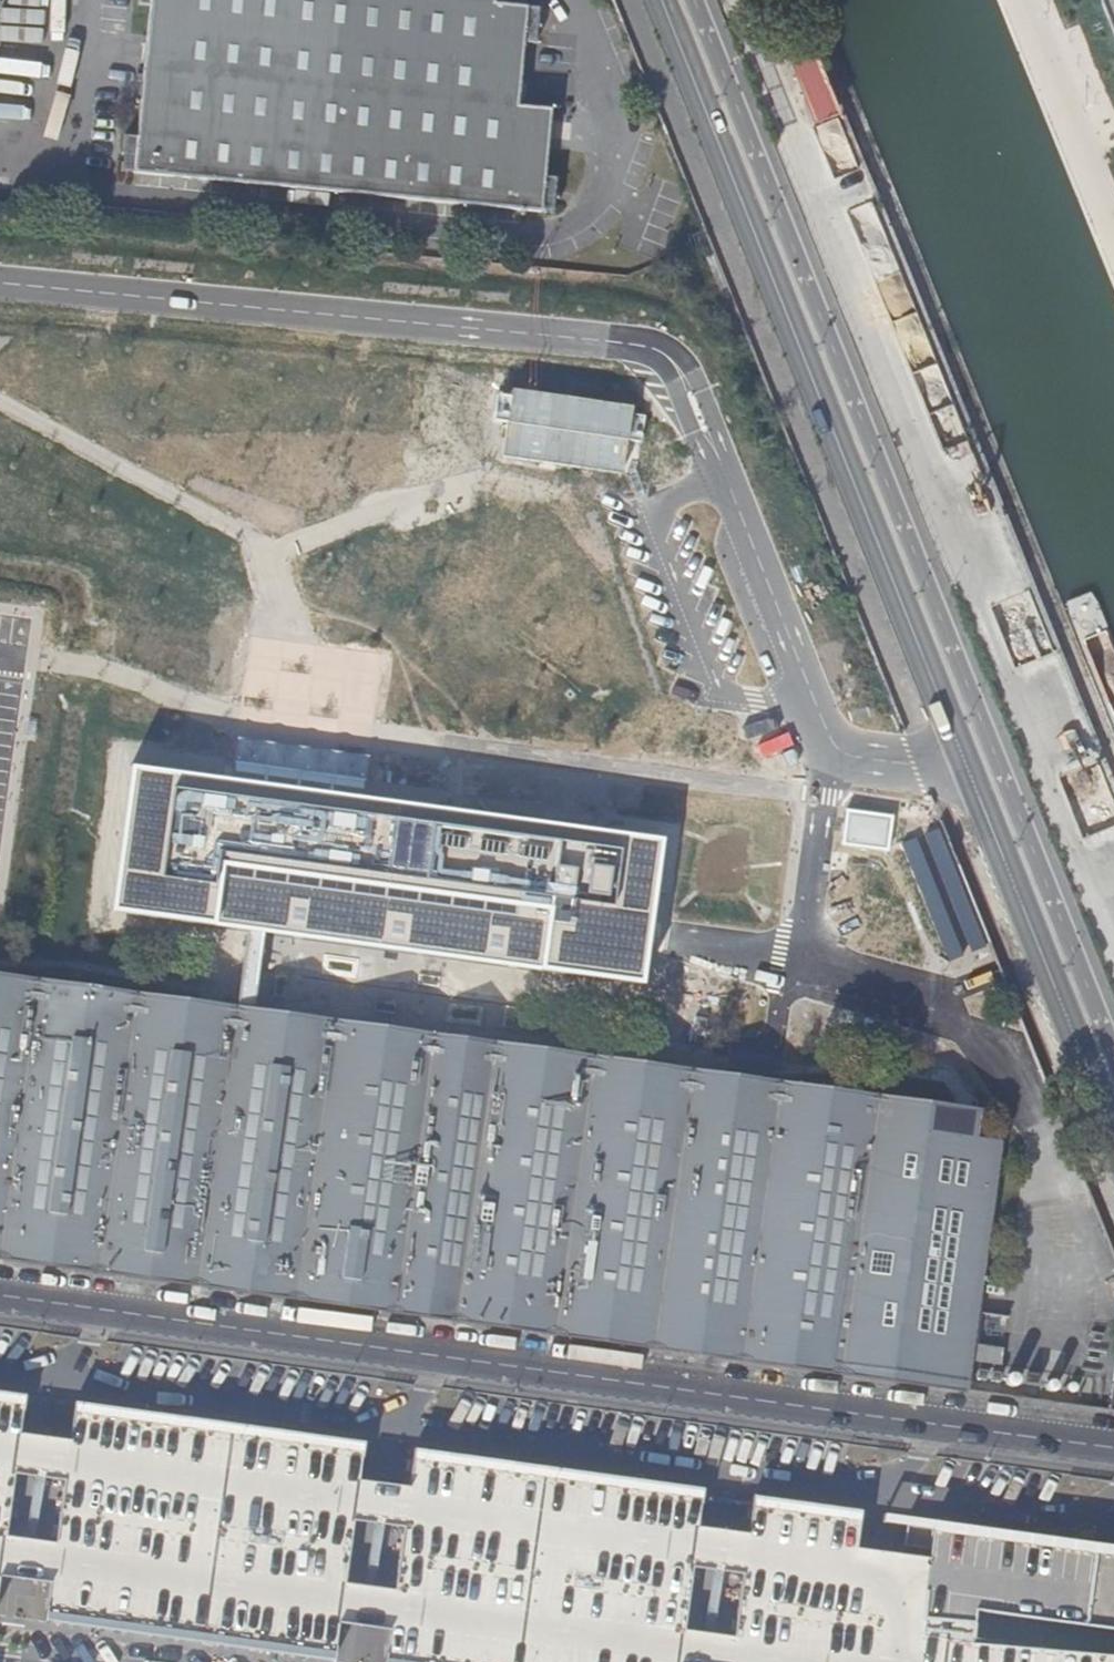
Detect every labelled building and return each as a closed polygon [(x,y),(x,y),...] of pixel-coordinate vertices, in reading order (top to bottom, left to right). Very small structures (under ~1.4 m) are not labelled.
[(128,169),(560,211),(564,175),(549,173),(556,107),(520,104),(527,42),(538,44),(542,5),(496,1),(496,0),(141,0),(141,5),(152,7),(142,136),(131,135),(128,169)] [(818,49),(791,58),(814,125),(842,115),(818,49)] [(840,177),(843,200),(868,197),(865,174),(840,177)] [(663,838),(132,767),(113,912),(643,982),(663,838)] [(968,1393),(998,1142),(976,1139),(979,1115),(0,980),(0,1260),(968,1393)] [(0,1397),(0,1601),(6,1556),(20,1456),(27,1401),(0,1397)] [(367,1447),(77,1408),(70,1462),(56,1563),(48,1621),(338,1661),(344,1605),(359,1504),(367,1447)] [(416,1454),(408,1511),(394,1612),(388,1661),(683,1661),(684,1652),(698,1549),(706,1494),(416,1454)] [(756,1501),(748,1556),(734,1658),(733,1661),(1113,1661),(1113,1657),(1017,1647),(975,1644),(977,1624),(925,1619),(930,1572),(932,1560),(860,1550),(865,1516),(756,1501)] [(983,1571),(982,1578),(930,1572),(925,1619),(977,1624),(975,1644),(1017,1647),(1113,1657),(1113,1587),(983,1571)]
